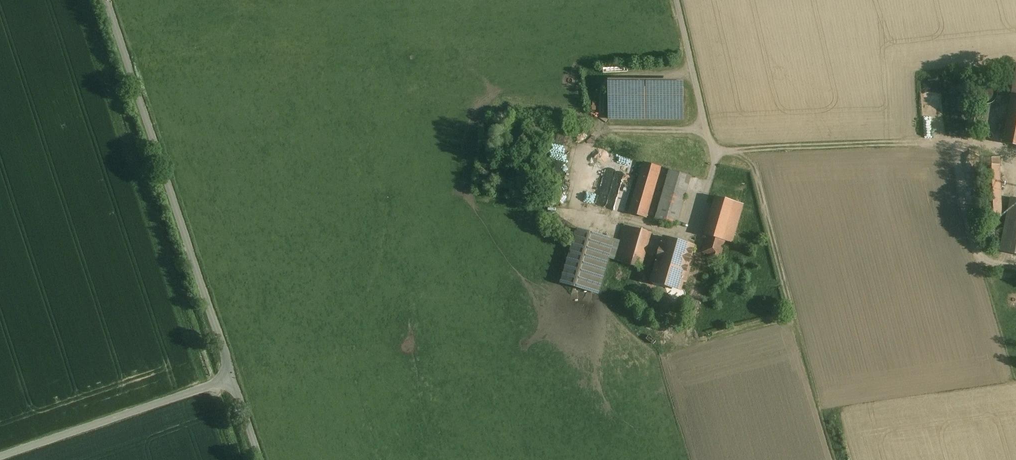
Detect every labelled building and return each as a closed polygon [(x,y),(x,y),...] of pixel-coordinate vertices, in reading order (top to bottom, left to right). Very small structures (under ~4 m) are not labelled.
[(1003,143),(1015,146),(1015,80),(1003,143)] [(682,84),(609,83),(608,120),(681,120),(682,84)] [(661,166),(645,162),(630,213),(645,217),(661,166)] [(601,188),(599,192),(610,195),(616,171),(594,165),(588,184),(601,188)] [(1001,215),(1000,165),(985,165),(986,216),(1001,215)] [(690,175),(671,169),(654,218),(676,224),(690,175)] [(743,204),(717,196),(705,235),(709,236),(704,249),(720,254),(725,241),(731,243),(743,204)] [(1012,198),(1001,251),(1015,254),(1015,199),(1012,198)] [(644,256),(657,260),(659,252),(646,248),(652,232),(634,228),(623,262),(641,267),(644,256)] [(613,239),(578,229),(562,284),(598,293),(613,239)] [(664,237),(659,252),(657,260),(651,279),(681,288),(694,246),(664,237)]
